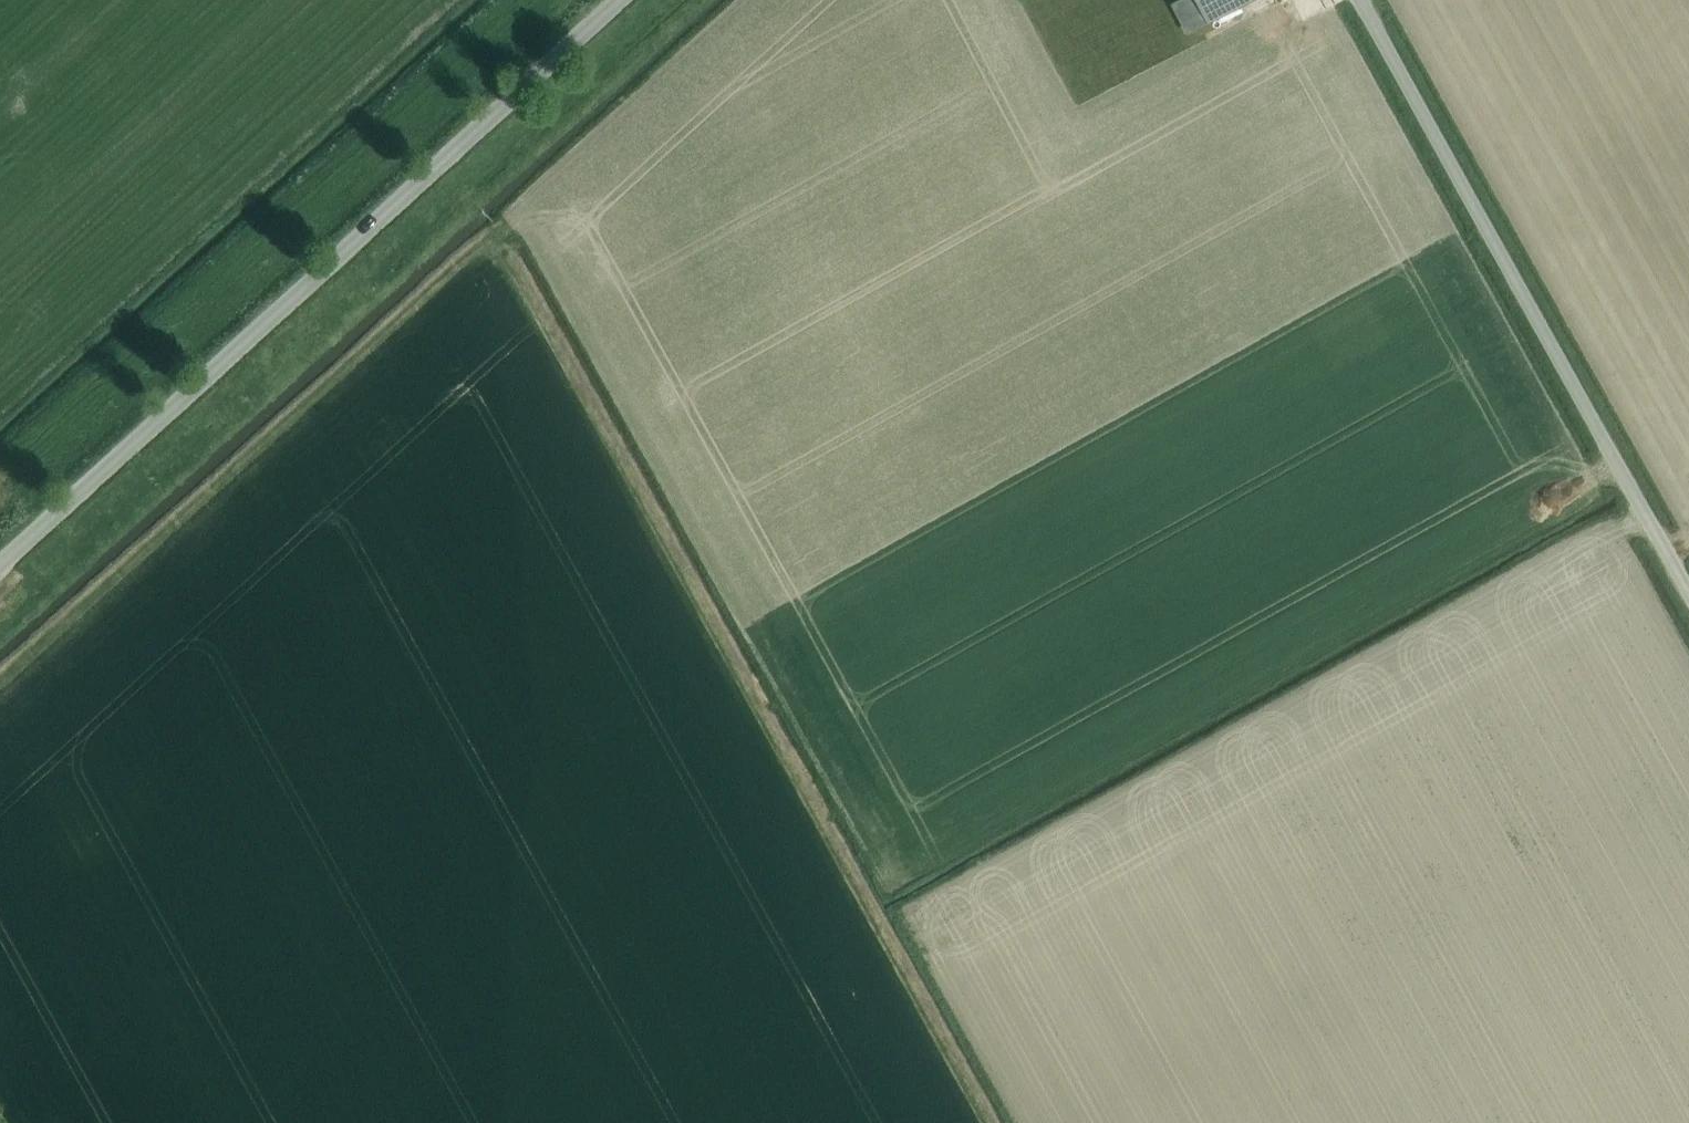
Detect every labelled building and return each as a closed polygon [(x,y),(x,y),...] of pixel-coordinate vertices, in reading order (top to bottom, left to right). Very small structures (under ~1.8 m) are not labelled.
[(1208,22),(1250,0),(1197,0),(1208,22)]
